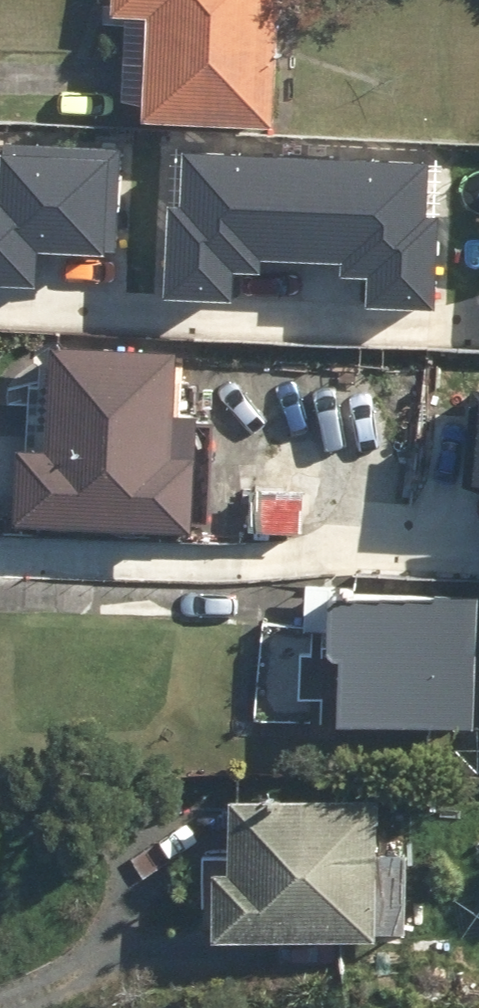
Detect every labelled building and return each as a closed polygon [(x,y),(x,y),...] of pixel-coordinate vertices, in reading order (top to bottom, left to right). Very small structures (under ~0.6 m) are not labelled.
[(103,23),(117,24),(112,112),(132,113),(131,131),(260,139),(269,0),(104,0),(103,23)] [(0,126),(0,263),(101,266),(105,130),(0,126)] [(409,159),(159,144),(150,286),(233,291),(236,234),(346,241),(342,298),(421,302),(427,196),(407,195),(409,159)] [(2,530),(176,541),(184,419),(160,418),(164,361),(43,353),(36,460),(7,458),(2,530)] [(443,374),(438,481),(478,483),(478,375),(443,374)] [(255,493),(252,539),(294,542),(297,496),(255,493)] [(468,734),(472,600),(355,596),(355,588),(298,587),(296,643),(312,643),(311,667),(321,667),(319,730),(468,734)] [(368,805),(212,804),(212,877),(195,877),(195,946),(367,946),(367,939),(394,939),(394,860),(368,860),(368,805)]
